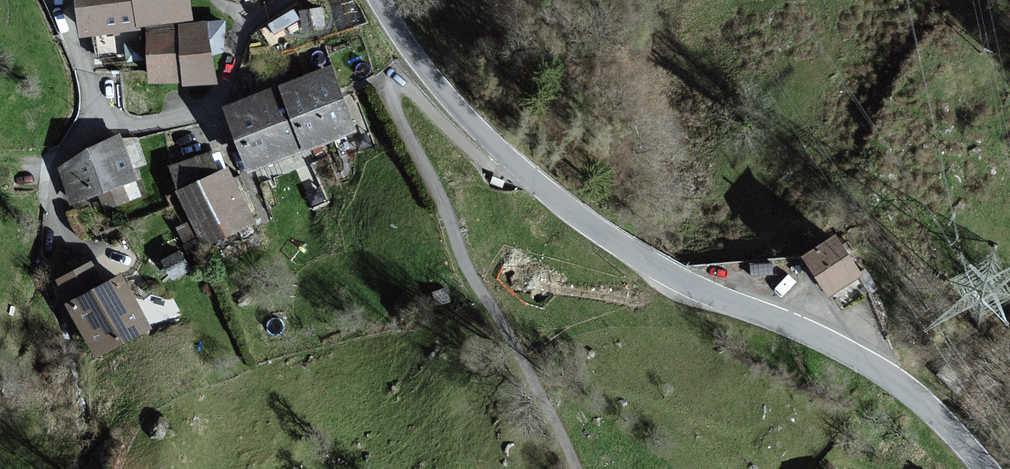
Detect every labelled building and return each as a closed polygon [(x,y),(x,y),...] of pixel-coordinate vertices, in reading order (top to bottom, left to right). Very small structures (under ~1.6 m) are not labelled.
[(187,0),(79,0),(84,35),(190,19),(187,0)] [(221,24),(204,25),(147,28),(150,83),(213,79),(211,53),(223,52),(221,24)] [(329,66),(226,107),(252,172),(355,131),(329,66)] [(140,178),(120,136),(58,166),(76,204),(96,194),(105,212),(132,199),(125,185),(140,178)] [(210,150),(171,167),(204,244),(252,224),(228,167),(219,171),(210,150)] [(861,273),(835,235),(804,256),(829,294),(861,273)] [(165,254),(173,273),(193,265),(185,246),(165,254)] [(103,284),(92,263),(57,281),(95,355),(150,327),(123,274),(103,284)]
